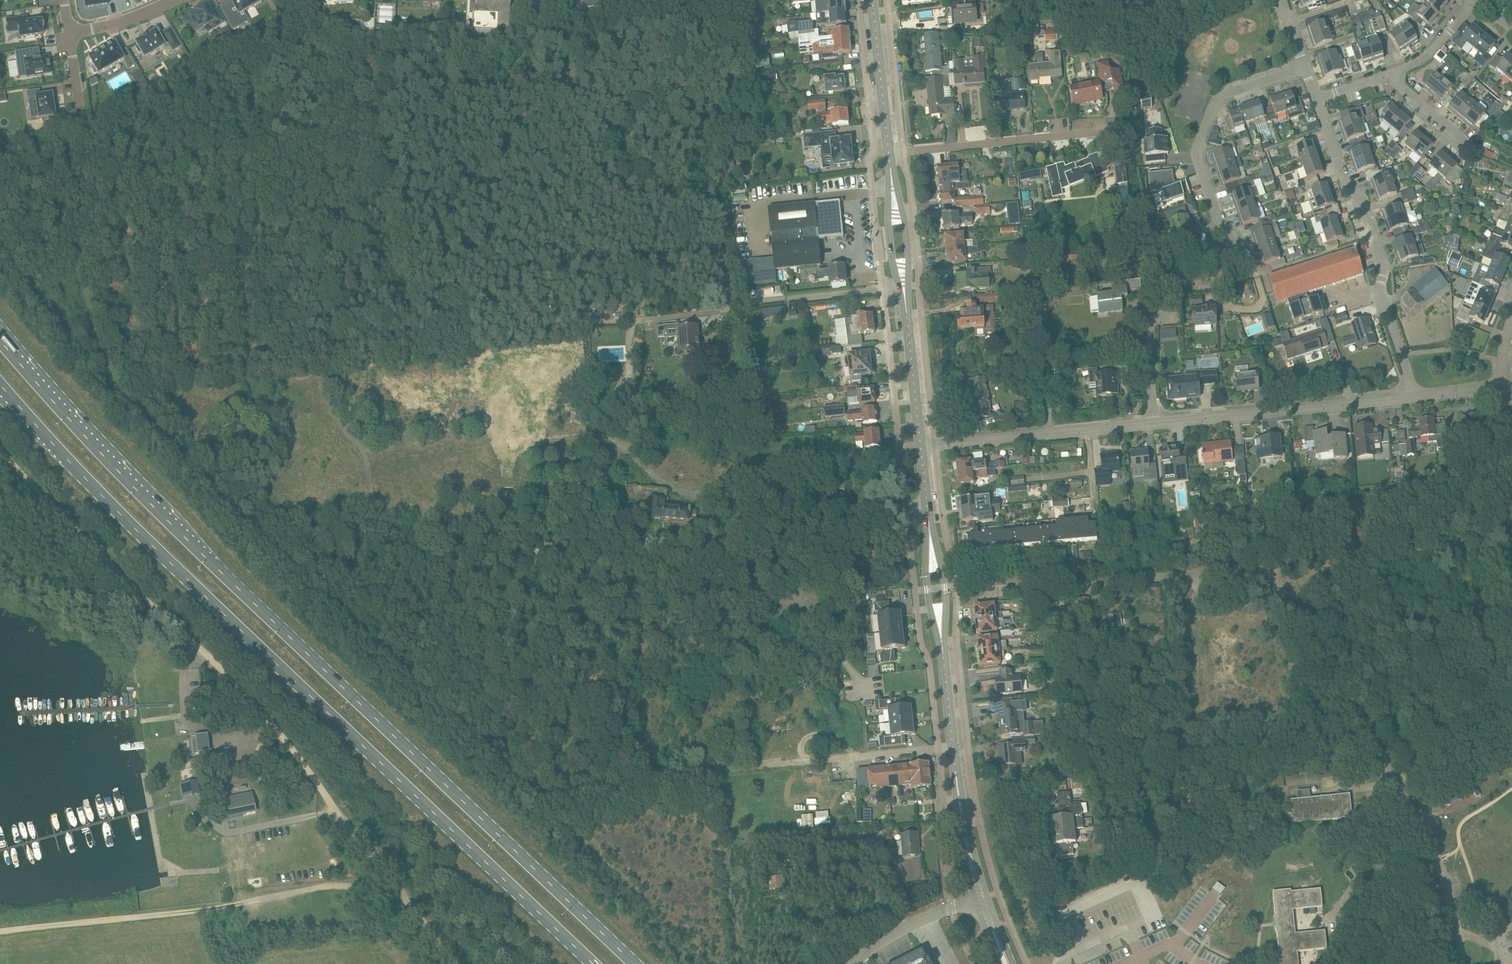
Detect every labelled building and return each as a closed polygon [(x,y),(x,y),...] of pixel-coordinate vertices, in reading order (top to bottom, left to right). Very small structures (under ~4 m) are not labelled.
[(88,9),(110,6),(109,2),(118,0),(87,0),(88,9)] [(233,29),(249,21),(244,12),(263,1),(262,0),(233,0),(231,1),(237,12),(226,18),(233,29)] [(473,10),(499,11),(498,29),(510,30),(512,0),(474,0),(473,10)] [(602,8),(602,0),(588,0),(588,8),(577,9),(576,0),(573,0),(573,1),(571,1),(571,11),(602,8)] [(846,10),(845,0),(815,0),(816,13),(830,12),(846,10)] [(1302,0),(1300,1),(1302,7),(1316,3),(1318,8),(1326,5),(1324,0),(1323,0),(1321,1),(1321,0),(1302,0)] [(1438,15),(1447,4),(1442,0),(1420,0),(1425,5),(1438,15)] [(946,7),(948,25),(976,21),(975,14),(985,13),(984,3),(954,7),(954,6),(946,7)] [(197,12),(183,20),(189,29),(195,25),(196,28),(204,23),(205,25),(210,22),(213,27),(224,21),(217,10),(211,14),(206,5),(196,10),(197,12)] [(1411,19),(1423,29),(1424,29),(1416,22),(1419,18),(1429,26),(1438,15),(1425,5),(1420,10),(1414,5),(1406,15),(1409,18),(1411,19)] [(1346,7),(1333,12),(1335,17),(1348,13),(1346,7)] [(371,19),(374,11),(369,8),(365,16),(371,19)] [(846,10),(830,12),(816,13),(817,25),(831,24),(831,25),(847,23),(846,10)] [(1398,29),(1409,46),(1418,40),(1416,37),(1423,29),(1411,19),(1409,18),(1406,15),(1405,14),(1393,22),(1396,26),(1398,29)] [(36,36),(44,35),(43,28),(44,28),(43,20),(28,22),(27,16),(8,19),(10,33),(20,31),(21,38),(28,37),(28,38),(37,37),(36,36)] [(1382,16),(1377,18),(1381,30),(1386,28),(1382,16)] [(1381,30),(1377,18),(1372,20),(1376,32),(1381,30)] [(359,38),(374,37),(374,19),(360,19),(360,31),(359,38)] [(814,30),(813,20),(797,22),(797,21),(787,22),(789,34),(814,30)] [(1311,33),(1312,37),(1329,31),(1326,21),(1307,28),(1309,34),(1311,33)] [(395,37),(395,32),(395,26),(376,25),(375,25),(375,37),(382,37),(395,37)] [(1473,48),(1484,35),(1473,26),(1465,36),(1460,32),(1452,42),(1461,49),(1466,43),(1473,48)] [(227,27),(220,31),(224,38),(231,34),(227,27)] [(141,52),(145,58),(165,46),(164,44),(168,42),(173,51),(181,46),(171,28),(162,33),(163,35),(160,37),(156,31),(149,35),(148,34),(142,38),(143,39),(136,43),(138,46),(136,47),(139,53),(141,52)] [(814,30),(789,34),(789,37),(798,36),(800,46),(850,41),(849,29),(832,31),(833,36),(819,37),(818,29),(814,30)] [(1409,46),(1398,29),(1389,35),(1401,52),(1409,46)] [(238,38),(241,44),(256,36),(252,30),(238,38)] [(1329,31),(1312,37),(1314,41),(1312,42),(1314,48),(1333,41),(1329,31)] [(1045,33),(1046,41),(1058,40),(1058,32),(1045,33)] [(948,66),(942,66),(939,33),(924,35),(927,62),(925,62),(926,71),(942,70),(942,78),(949,77),(948,66)] [(1348,35),(1350,42),(1352,47),(1355,56),(1357,62),(1362,60),(1364,65),(1374,61),(1367,42),(1368,42),(1367,38),(1363,40),(1362,43),(1363,43),(1357,45),(1353,33),(1348,35)] [(1367,38),(1368,42),(1367,42),(1374,61),(1384,58),(1378,38),(1376,33),(1366,37),(1367,38)] [(1350,42),(1348,35),(1336,39),(1338,46),(1344,43),(1350,42)] [(1484,35),(1473,48),(1479,54),(1473,60),(1482,67),(1490,59),(1485,54),(1488,52),(1495,44),(1484,35)] [(972,38),(972,48),(985,48),(984,38),(972,38)] [(850,41),(800,46),(800,47),(809,46),(810,52),(820,51),(821,59),(835,58),(835,55),(851,53),(850,41)] [(128,69),(135,65),(126,49),(120,53),(115,43),(89,58),(94,66),(91,68),(94,74),(97,72),(98,74),(98,75),(99,75),(99,74),(123,60),(128,69)] [(19,78),(51,73),(48,56),(35,58),(33,48),(15,51),(19,78)] [(1321,63),(1322,67),(1339,61),(1336,51),(1317,58),(1319,64),(1321,63)] [(1039,78),(1062,76),(1061,62),(1060,62),(1059,52),(1049,53),(1050,63),(1044,64),(1043,53),(1036,54),(1037,64),(1029,65),(1030,81),(1039,80),(1039,78)] [(953,61),(955,83),(963,83),(963,84),(966,83),(965,82),(976,81),(976,83),(985,83),(983,68),(987,67),(986,54),(983,55),(983,57),(973,58),(973,59),(953,61)] [(1504,75),(1511,66),(1511,59),(1506,54),(1502,59),(1497,55),(1489,65),(1495,70),(1496,69),(1504,75)] [(757,57),(758,68),(771,66),(769,55),(757,57)] [(177,61),(179,65),(173,68),(178,77),(194,69),(187,56),(177,61)] [(1447,56),(1443,61),(1445,63),(1453,69),(1453,70),(1457,65),(1447,56)] [(1071,88),(1074,104),(1083,102),(1082,100),(1102,96),(1101,89),(1113,86),(1114,90),(1122,88),(1118,70),(1111,71),(1109,61),(1097,63),(1101,82),(1071,88)] [(1339,61),(1322,67),(1324,71),(1322,72),(1324,78),(1334,75),(1340,73),(1343,72),(1339,61)] [(1431,95),(1444,80),(1453,69),(1445,63),(1437,73),(1436,73),(1425,86),(1423,88),(1431,95)] [(760,72),(760,81),(777,79),(777,70),(760,72)] [(1469,75),(1473,78),(1479,71),(1477,70),(1475,72),(1474,71),(1471,72),(1469,74),(1469,75)] [(1460,76),(1465,80),(1469,75),(1469,74),(1465,71),(1460,76)] [(1473,78),(1469,75),(1465,80),(1461,85),(1466,89),(1474,79),(1473,78)] [(97,76),(90,80),(93,85),(100,81),(97,76)] [(835,76),(826,78),(826,85),(822,86),(821,87),(819,88),(818,91),(818,93),(827,92),(827,93),(845,91),(844,84),(845,84),(845,79),(843,79),(843,78),(836,79),(835,76)] [(942,78),(937,78),(929,79),(931,101),(929,101),(930,115),(955,113),(953,98),(951,98),(949,77),(942,78)] [(1444,80),(1431,95),(1440,102),(1453,87),(1444,80)] [(148,84),(139,89),(144,97),(153,92),(148,84)] [(995,102),(996,112),(1009,111),(1009,109),(1025,107),(1024,99),(1024,92),(1010,94),(1008,84),(993,85),(995,102)] [(1478,90),(1483,94),(1487,89),(1482,85),(1478,90)] [(1495,86),(1492,90),(1498,95),(1501,91),(1495,86)] [(27,92),(28,98),(36,97),(39,119),(55,116),(52,94),(40,96),(39,90),(27,92)] [(1281,96),(1287,112),(1289,120),(1305,114),(1304,110),(1299,97),(1294,99),(1291,91),(1285,93),(1285,95),(1281,96)] [(775,95),(776,103),(791,101),(790,93),(775,95)] [(1468,95),(1466,98),(1460,93),(1447,109),(1456,115),(1469,100),(1471,97),(1468,95)] [(1273,106),(1267,108),(1272,121),(1278,120),(1277,116),(1287,112),(1281,96),(1277,98),(1276,96),(1270,98),(1273,106)] [(1489,108),(1493,103),(1486,96),(1481,100),(1489,108)] [(1503,96),(1499,100),(1506,105),(1509,102),(1503,96)] [(825,100),(808,102),(809,111),(818,110),(820,122),(832,121),(832,125),(839,124),(849,123),(847,110),(831,112),(832,113),(826,113),(826,109),(825,100)] [(1272,121),(1267,108),(1262,110),(1259,100),(1252,102),(1253,104),(1249,105),(1255,122),(1257,127),(1267,123),(1268,123),(1272,121)] [(1456,115),(1464,122),(1477,107),(1469,100),(1456,115)] [(1391,128),(1404,113),(1391,102),(1382,112),(1387,116),(1383,121),(1391,128)] [(1479,104),(1477,107),(1464,122),(1472,129),(1475,125),(1480,129),(1489,117),(1485,114),(1485,113),(1487,110),(1487,107),(1481,102),(1479,104)] [(1238,107),(1238,109),(1239,109),(1244,125),(1255,122),(1249,105),(1245,106),(1244,105),(1238,107)] [(1239,109),(1238,109),(1228,112),(1230,117),(1224,119),(1229,132),(1245,126),(1244,125),(1239,109)] [(1344,131),(1361,125),(1365,124),(1363,117),(1359,119),(1355,109),(1340,114),(1342,120),(1338,122),(1341,128),(1343,127),(1344,131)] [(1404,113),(1391,128),(1404,138),(1414,126),(1410,123),(1412,120),(1404,113)] [(1307,125),(1310,132),(1320,128),(1318,121),(1307,125)] [(1350,140),(1352,146),(1367,141),(1361,125),(1344,131),(1345,135),(1343,136),(1345,142),(1350,140)] [(1145,139),(1146,162),(1166,161),(1165,154),(1168,154),(1167,138),(1162,138),(1161,128),(1146,129),(1147,139),(1145,139)] [(1413,152),(1426,137),(1418,130),(1405,146),(1413,152)] [(730,140),(741,140),(741,131),(730,132),(730,140)] [(832,155),(834,168),(853,166),(851,139),(835,140),(834,132),(821,134),(813,135),(804,136),(805,148),(821,146),(822,156),(832,155)] [(1426,137),(1413,152),(1421,159),(1434,144),(1426,137)] [(1300,157),(1318,151),(1316,145),(1314,146),(1312,141),(1306,144),(1304,138),(1291,143),(1293,148),(1297,147),(1300,157)] [(1353,158),(1354,162),(1371,157),(1372,157),(1378,155),(1374,145),(1368,147),(1368,146),(1372,145),(1370,140),(1367,141),(1352,146),(1354,151),(1349,153),(1351,159),(1353,158)] [(1215,160),(1217,164),(1233,159),(1229,149),(1234,147),(1232,141),(1230,142),(1222,145),(1219,145),(1221,151),(1211,155),(1214,161),(1215,160)] [(1397,145),(1393,151),(1389,156),(1394,160),(1402,150),(1397,145)] [(1384,152),(1389,156),(1393,151),(1388,147),(1384,152)] [(1320,157),(1318,151),(1300,157),(1304,168),(1319,162),(1318,158),(1320,157)] [(1434,178),(1438,173),(1451,158),(1443,151),(1429,167),(1432,169),(1428,174),(1434,178)] [(1002,157),(1003,166),(1012,165),(1011,156),(1002,157)] [(1126,171),(1124,163),(1122,157),(1112,161),(1116,172),(1118,184),(1128,183),(1126,171)] [(1379,172),(1377,166),(1375,167),(1372,157),(1371,157),(1354,162),(1356,166),(1354,167),(1356,173),(1365,170),(1367,176),(1379,172)] [(1056,166),(1047,168),(1053,197),(1062,195),(1061,191),(1096,177),(1096,176),(1103,174),(1099,163),(1092,166),(1089,158),(1066,167),(1064,164),(1056,166)] [(1451,158),(1438,173),(1446,180),(1459,165),(1451,158)] [(1216,169),(1218,175),(1236,169),(1233,159),(1217,164),(1218,168),(1216,169)] [(726,181),(736,180),(734,168),(733,168),(732,162),(724,163),(725,166),(727,166),(727,168),(725,169),(726,181)] [(1300,187),(1306,185),(1305,185),(1318,180),(1317,175),(1325,172),(1323,166),(1321,166),(1319,162),(1304,168),(1307,178),(1303,179),(1303,178),(1297,180),(1300,187)] [(1417,172),(1421,168),(1417,164),(1408,174),(1413,178),(1417,172)] [(939,175),(940,185),(968,182),(967,171),(963,168),(959,168),(958,165),(938,167),(938,169),(937,170),(937,174),(938,175),(939,175)] [(1375,186),(1377,190),(1394,184),(1392,178),(1395,177),(1392,167),(1379,172),(1367,176),(1369,181),(1371,181),(1373,186),(1375,186)] [(1426,171),(1421,168),(1417,172),(1422,176),(1426,171)] [(1236,181),(1238,186),(1251,182),(1249,176),(1240,180),(1236,169),(1218,175),(1222,186),(1236,181)] [(1027,174),(1029,181),(1042,178),(1040,171),(1027,174)] [(1173,172),(1148,174),(1150,192),(1162,191),(1165,201),(1185,196),(1182,184),(1176,185),(1174,178),(1173,172)] [(1017,178),(1009,179),(1010,186),(1017,186),(1017,178)] [(1320,186),(1318,180),(1305,185),(1306,185),(1307,191),(1311,190),(1315,200),(1330,195),(1329,190),(1331,190),(1329,183),(1320,186)] [(953,190),(960,189),(970,188),(969,182),(968,182),(940,185),(941,195),(940,195),(939,197),(940,200),(941,201),(942,201),(942,202),(955,201),(953,190)] [(1235,200),(1237,204),(1252,199),(1260,196),(1257,186),(1253,187),(1251,182),(1238,186),(1240,191),(1231,194),(1233,201),(1235,200)] [(1394,184),(1377,190),(1378,194),(1376,194),(1378,201),(1397,194),(1394,184)] [(1400,193),(1402,198),(1415,194),(1413,188),(1400,193)] [(1503,209),(1511,213),(1511,191),(1509,198),(1508,198),(1503,209)] [(1279,194),(1281,201),(1287,199),(1285,192),(1279,194)] [(1404,204),(1408,202),(1421,198),(1419,193),(1415,194),(1402,198),(1404,204)] [(1315,218),(1328,214),(1326,208),(1336,204),(1334,198),(1332,199),(1330,195),(1315,200),(1309,202),(1315,218)] [(975,197),(963,198),(964,205),(956,206),(956,207),(984,204),(984,203),(976,204),(975,197)] [(1256,209),(1252,199),(1237,204),(1238,208),(1236,209),(1238,215),(1256,209)] [(1465,210),(1468,201),(1459,199),(1457,207),(1465,210)] [(818,240),(844,237),(840,201),(830,202),(815,203),(805,204),(769,207),(774,259),(742,262),(745,287),(778,283),(776,270),(784,269),(821,266),(821,265),(818,240)] [(1009,212),(1021,211),(1020,202),(1008,203),(1009,212)] [(990,213),(989,205),(975,206),(976,214),(990,213)] [(1387,221),(1404,215),(1401,205),(1382,211),(1384,218),(1386,217),(1387,221)] [(1033,217),(1032,208),(1032,206),(1025,207),(1025,209),(1024,209),(1025,217),(1031,217),(1033,217)] [(1173,234),(1192,229),(1194,228),(1193,225),(1190,214),(1188,215),(1185,207),(1164,213),(1166,222),(1169,221),(1173,234)] [(1257,221),(1259,226),(1271,221),(1270,216),(1259,219),(1256,209),(1238,215),(1242,226),(1257,221)] [(1503,209),(1498,220),(1499,221),(1496,228),(1511,234),(1511,213),(1503,209)] [(1404,215),(1387,221),(1388,225),(1386,226),(1389,232),(1408,225),(1407,224),(1418,220),(1415,211),(1404,215)] [(943,215),(945,228),(960,226),(960,224),(973,222),(972,214),(959,216),(958,213),(943,215)] [(1324,233),(1339,227),(1338,223),(1340,223),(1338,216),(1329,219),(1328,214),(1315,218),(1316,223),(1320,222),(1324,233)] [(1256,240),(1258,244),(1273,238),(1270,228),(1273,227),(1271,221),(1259,226),(1252,228),(1254,233),(1252,234),(1254,240),(1256,240)] [(1296,224),(1298,230),(1299,233),(1306,231),(1303,222),(1296,224)] [(1429,223),(1425,224),(1419,226),(1420,227),(1406,232),(1408,237),(1392,243),(1394,249),(1396,248),(1398,252),(1415,246),(1412,237),(1427,231),(1432,230),(1429,223)] [(1324,233),(1327,243),(1324,244),(1326,250),(1338,246),(1337,240),(1345,237),(1343,231),(1341,231),(1339,227),(1324,233)] [(1499,251),(1502,245),(1511,249),(1511,234),(1496,228),(1495,227),(1492,234),(1488,246),(1499,251)] [(946,244),(947,249),(973,247),(972,241),(963,242),(963,234),(946,236),(946,238),(945,239),(945,242),(946,244)] [(1277,249),(1273,238),(1258,244),(1259,248),(1257,248),(1259,255),(1277,249)] [(1415,246),(1398,252),(1399,256),(1397,257),(1399,263),(1418,256),(1425,254),(1422,245),(1415,247),(1415,246)] [(979,246),(973,247),(947,249),(948,255),(947,257),(947,260),(948,261),(949,263),(966,261),(965,255),(980,253),(979,246)] [(1493,261),(1490,268),(1504,274),(1509,261),(1497,256),(1499,251),(1488,246),(1483,257),(1484,257),(1493,261)] [(1277,249),(1259,255),(1261,261),(1263,260),(1265,264),(1271,262),(1273,268),(1286,264),(1284,258),(1280,259),(1277,249)] [(1356,249),(1336,256),(1269,278),(1277,302),(1364,273),(1356,249)] [(1096,253),(1097,260),(1111,258),(1110,251),(1096,253)] [(1457,268),(1462,256),(1453,251),(1447,263),(1457,268)] [(1433,257),(1421,259),(1421,265),(1434,263),(1433,257)] [(1486,281),(1499,287),(1504,274),(1490,268),(1480,264),(1477,270),(1472,282),(1484,287),(1486,281)] [(844,265),(829,267),(829,271),(817,272),(818,280),(830,279),(831,284),(846,282),(846,280),(847,280),(847,273),(845,273),(844,265)] [(967,269),(967,272),(957,272),(958,282),(959,291),(976,289),(989,287),(988,277),(991,276),(991,268),(979,269),(979,268),(967,269)] [(1416,289),(1401,301),(1411,313),(1422,304),(1423,305),(1448,285),(1435,268),(1413,286),(1416,289)] [(1478,297),(1475,305),(1489,310),(1494,297),(1482,292),(1484,287),(1472,282),(1467,293),(1478,297)] [(1099,313),(1123,311),(1122,298),(1128,297),(1127,286),(1112,287),(1112,293),(1097,295),(1099,313)] [(1000,300),(999,292),(974,295),(975,303),(1000,300)] [(1322,311),(1325,310),(1320,298),(1318,298),(1318,297),(1309,300),(1307,292),(1287,299),(1289,306),(1288,306),(1293,322),(1304,319),(1303,317),(1312,314),(1312,316),(1323,313),(1322,311)] [(1203,306),(1203,297),(1189,297),(1190,307),(1203,306)] [(962,329),(974,328),(975,336),(986,335),(986,333),(996,332),(994,308),(976,310),(976,305),(967,306),(968,311),(961,311),(962,320),(961,320),(961,321),(958,321),(959,329),(962,329)] [(1489,310),(1475,305),(1472,311),(1462,307),(1457,318),(1469,323),(1471,318),(1483,323),(1489,310)] [(785,315),(784,307),(761,310),(762,318),(785,315)] [(1193,310),(1195,326),(1196,326),(1197,332),(1211,330),(1210,325),(1217,324),(1215,308),(1193,310)] [(1264,312),(1267,320),(1273,318),(1270,310),(1264,312)] [(857,317),(845,319),(846,326),(849,347),(863,345),(862,334),(875,332),(873,315),(865,316),(864,313),(856,314),(857,317)] [(1346,313),(1334,317),(1336,324),(1348,320),(1346,313)] [(1360,349),(1376,344),(1368,319),(1352,324),(1360,349)] [(680,324),(664,325),(664,336),(677,336),(678,351),(700,351),(698,326),(680,327),(680,324)] [(1323,331),(1292,341),(1288,330),(1280,333),(1288,359),(1304,354),(1305,355),(1321,350),(1320,348),(1328,346),(1323,331)] [(1343,346),(1352,344),(1350,336),(1342,338),(1343,346)] [(1282,344),(1279,337),(1272,339),(1274,347),(1282,344)] [(871,367),(869,353),(848,356),(851,377),(853,377),(853,382),(861,381),(860,376),(872,375),(872,374),(874,373),(874,366),(871,367)] [(1200,397),(1199,384),(1218,382),(1217,370),(1210,371),(1210,369),(1196,371),(1196,376),(1167,379),(1169,400),(1189,398),(1189,396),(1199,395),(1200,397)] [(1235,374),(1237,391),(1259,389),(1257,372),(1235,374)] [(1098,391),(1098,399),(1118,398),(1116,373),(1096,374),(1088,375),(1089,392),(1098,391)] [(1291,381),(1289,375),(1288,375),(1287,373),(1283,375),(1286,383),(1291,381)] [(985,377),(972,379),(972,380),(967,381),(968,389),(973,388),(976,418),(989,416),(989,411),(990,411),(988,392),(987,392),(985,377)] [(874,388),(862,390),(861,385),(845,387),(845,393),(848,393),(848,400),(859,399),(860,404),(875,402),(875,400),(876,399),(876,396),(874,394),(874,388)] [(632,395),(624,390),(615,405),(623,410),(632,395)] [(824,408),(825,417),(845,415),(844,406),(824,408)] [(878,422),(876,407),(862,409),(862,411),(848,413),(849,421),(863,419),(864,423),(878,422)] [(1466,415),(1468,431),(1480,430),(1478,414),(1466,415)] [(996,417),(997,425),(1009,423),(1008,415),(996,417)] [(1409,430),(1410,437),(1422,436),(1422,437),(1428,436),(1429,443),(1437,442),(1443,441),(1441,425),(1434,425),(1433,418),(1420,420),(1421,429),(1409,430)] [(1372,432),(1371,426),(1355,427),(1358,457),(1374,455),(1373,444),(1381,443),(1380,431),(1372,432)] [(881,447),(879,430),(865,431),(865,434),(855,435),(856,443),(866,442),(867,456),(875,455),(874,448),(881,447)] [(1327,430),(1314,431),(1317,455),(1334,453),(1334,460),(1346,458),(1345,434),(1332,435),(1332,437),(1328,438),(1327,430)] [(1280,437),(1256,439),(1257,459),(1282,457),(1280,437)] [(1232,461),(1230,441),(1220,443),(1220,445),(1203,446),(1205,464),(1232,461)] [(1400,444),(1401,456),(1416,455),(1414,442),(1400,444)] [(1401,456),(1400,444),(1392,444),(1393,457),(1401,456)] [(1187,466),(1186,454),(1180,454),(1179,447),(1160,449),(1162,463),(1162,468),(1176,467),(1187,466)] [(1149,464),(1148,450),(1139,451),(1139,452),(1131,452),(1131,451),(1133,470),(1144,469),(1145,476),(1145,481),(1158,480),(1156,463),(1149,464)] [(1110,454),(1101,455),(1103,469),(1095,470),(1097,487),(1110,485),(1109,472),(1120,471),(1118,453),(1117,453),(1117,454),(1110,455),(1110,454)] [(848,461),(849,468),(869,466),(869,459),(848,461)] [(1241,484),(1247,483),(1244,459),(1236,460),(1238,475),(1240,475),(1241,484)] [(957,462),(958,473),(1005,468),(1005,462),(987,464),(986,461),(973,463),(973,460),(957,462)] [(1005,468),(958,473),(959,485),(976,483),(975,478),(988,477),(988,476),(996,475),(996,469),(1005,468)] [(1025,484),(1024,476),(1006,478),(1007,486),(1025,484)] [(838,481),(836,489),(845,491),(847,483),(838,481)] [(696,519),(697,515),(697,511),(690,511),(691,509),(670,506),(667,503),(668,491),(667,490),(626,486),(631,502),(650,504),(649,519),(664,521),(663,529),(696,532),(697,521),(696,519)] [(962,509),(1000,506),(999,499),(990,500),(990,495),(961,499),(962,509)] [(1052,501),(1053,509),(1070,507),(1068,499),(1052,501)] [(1153,503),(1153,510),(1161,509),(1161,502),(1153,503)] [(1121,512),(1131,511),(1130,503),(1120,504),(1121,512)] [(962,509),(963,521),(979,519),(979,522),(993,521),(992,514),(1001,513),(1000,505),(1000,506),(962,509)] [(1468,507),(1470,524),(1481,523),(1479,506),(1468,507)] [(1071,520),(1074,541),(1097,539),(1096,523),(1088,524),(1088,518),(1071,520)] [(1051,544),(1074,541),(1071,520),(1056,522),(1057,527),(1050,528),(1051,544)] [(1034,545),(1051,544),(1050,528),(1041,529),(1041,523),(1032,524),(1034,545)] [(1017,547),(1034,545),(1032,524),(1024,525),(1024,530),(1016,531),(1017,547)] [(966,552),(993,549),(992,533),(983,534),(982,529),(973,530),(974,535),(965,536),(966,552)] [(993,549),(1017,547),(1016,531),(992,533),(993,549)] [(553,544),(546,538),(541,543),(540,542),(537,545),(538,546),(534,552),(541,558),(544,554),(543,553),(548,548),(549,548),(553,544)] [(878,615),(880,633),(902,630),(901,622),(903,621),(902,613),(891,614),(889,601),(874,603),(875,612),(879,611),(880,615),(878,615)] [(977,620),(1014,616),(1013,613),(1010,614),(1010,611),(995,612),(994,604),(975,606),(975,608),(974,609),(975,614),(976,614),(977,620)] [(1083,618),(1082,609),(1077,609),(1065,610),(1066,619),(1079,618),(1083,618)] [(1082,609),(1083,618),(1092,617),(1092,609),(1082,609)] [(1107,627),(1123,624),(1120,611),(1104,614),(1107,627)] [(1014,616),(977,620),(977,626),(976,627),(977,632),(978,632),(978,633),(997,631),(996,629),(1005,628),(1005,624),(1014,623),(1014,616)] [(902,630),(880,633),(882,650),(884,650),(884,654),(880,655),(881,663),(896,662),(895,649),(905,648),(905,639),(903,639),(902,630)] [(980,653),(1004,650),(1006,650),(1005,641),(998,642),(997,637),(979,639),(979,646),(979,647),(979,650),(980,651),(980,653)] [(1079,646),(1080,654),(1088,653),(1085,645),(1079,646)] [(1005,658),(1004,650),(980,653),(980,654),(980,655),(980,659),(981,660),(981,667),(1000,664),(1000,659),(1005,658)] [(1051,680),(1049,665),(1033,667),(1035,682),(1051,680)] [(1022,692),(1021,677),(1012,678),(1011,671),(1000,672),(1001,679),(996,679),(996,687),(996,691),(997,692),(997,694),(1022,692)] [(889,710),(890,723),(912,720),(912,714),(913,714),(912,706),(902,707),(901,698),(876,701),(877,711),(889,710)] [(1001,735),(1022,733),(1023,733),(1024,737),(1036,736),(1034,721),(1022,723),(1022,724),(1019,725),(1017,711),(1026,710),(1025,702),(1017,702),(995,705),(996,714),(1000,713),(1001,716),(1001,717),(1002,717),(1003,717),(1004,721),(1001,721),(1002,729),(1000,729),(1001,735)] [(912,720),(890,723),(892,735),(880,737),(881,747),(906,744),(905,735),(915,734),(914,726),(913,726),(912,720)] [(208,734),(196,736),(197,753),(210,752),(208,734)] [(1011,739),(1011,745),(999,746),(1000,753),(1002,753),(1004,766),(1018,764),(1018,753),(1026,752),(1025,738),(1011,739)] [(868,769),(860,770),(862,790),(870,789),(889,787),(888,777),(911,774),(911,775),(921,774),(921,776),(930,775),(929,762),(868,768),(868,769)] [(932,786),(930,775),(921,776),(921,774),(911,775),(911,774),(888,777),(889,787),(912,784),(912,788),(932,786)] [(185,795),(199,793),(197,782),(183,784),(185,795)] [(1063,800),(1064,804),(1073,803),(1071,791),(1058,792),(1059,801),(1063,800)] [(223,798),(226,812),(255,806),(252,792),(223,798)] [(1350,794),(1290,800),(1292,823),(1352,817),(1350,794)] [(1060,804),(1061,817),(1051,818),(1054,845),(1076,842),(1075,829),(1083,828),(1081,802),(1073,803),(1064,804),(1060,804)] [(801,814),(802,827),(813,827),(813,814),(801,814)] [(1116,817),(1109,818),(1110,831),(1118,830),(1116,817)] [(902,835),(903,850),(904,856),(920,855),(918,833),(902,835)] [(1074,854),(1073,846),(1060,848),(1061,856),(1074,854)] [(785,854),(778,858),(785,870),(793,866),(785,854)] [(1218,882),(1213,888),(1220,894),(1225,888),(1218,882)] [(1273,892),(1275,917),(1274,917),(1275,922),(1275,926),(1276,931),(1277,931),(1280,963),(1299,963),(1297,952),(1327,949),(1326,936),(1325,930),(1304,933),(1304,935),(1296,936),(1295,926),(1293,927),(1292,917),(1294,917),(1293,908),(1301,907),(1301,909),(1309,908),(1323,907),(1321,889),(1291,891),(1291,889),(1273,892)] [(894,963),(932,963),(930,958),(928,959),(923,949),(894,963)]
